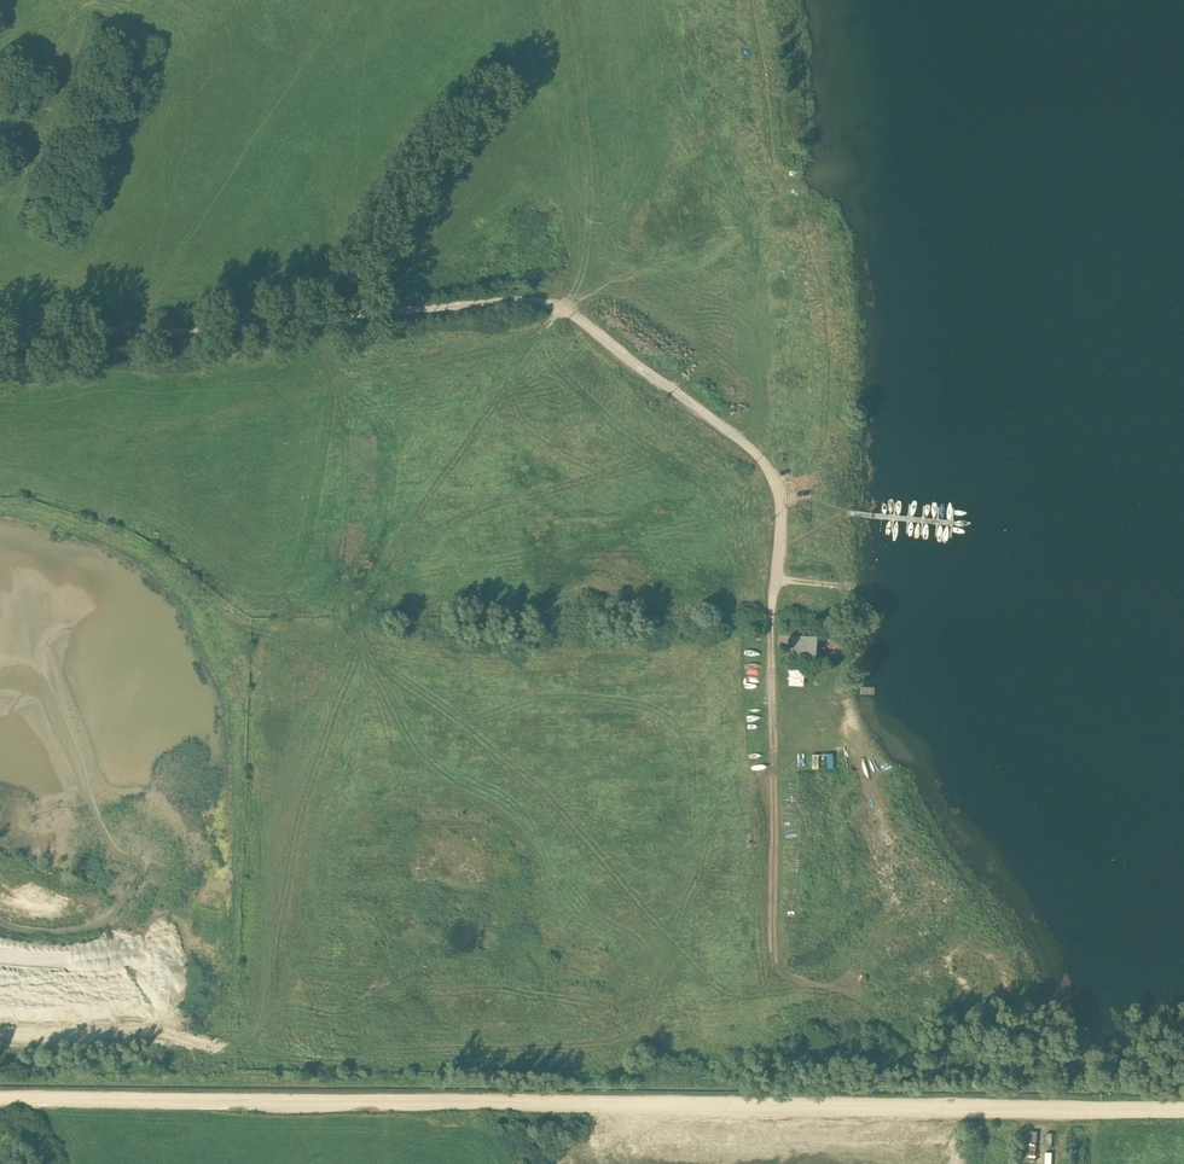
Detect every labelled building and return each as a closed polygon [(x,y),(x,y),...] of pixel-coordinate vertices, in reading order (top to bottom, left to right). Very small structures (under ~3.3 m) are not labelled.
[(816,638),(793,636),(792,645),(797,645),(796,656),(815,658),(816,638)] [(792,667),(791,685),(805,685),(805,668),(792,667)] [(815,754),(813,770),(826,771),(828,755),(815,754)]
